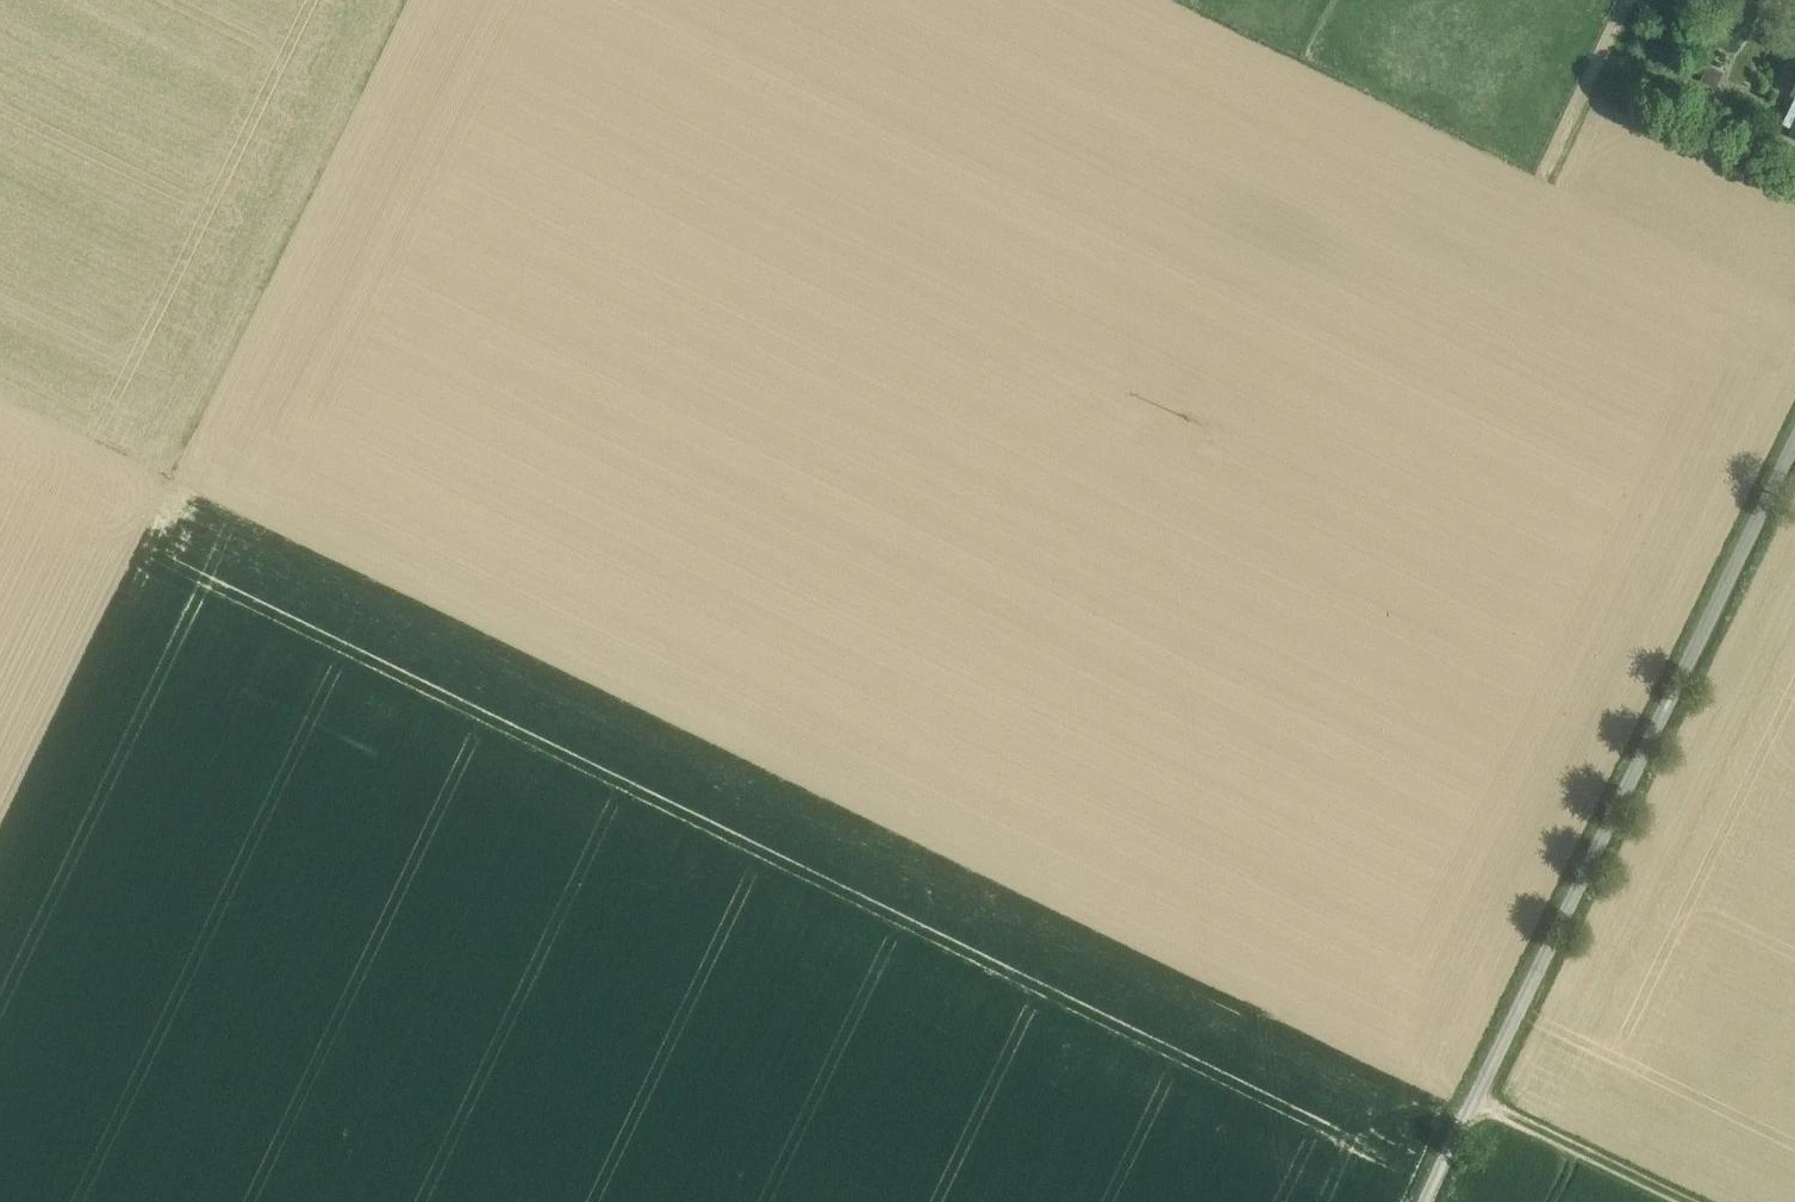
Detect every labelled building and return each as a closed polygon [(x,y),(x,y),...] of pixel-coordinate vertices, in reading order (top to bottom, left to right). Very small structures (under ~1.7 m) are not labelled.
[(1782,123),(1794,129),(1793,131),(1794,132),(1794,96),(1782,123)]
